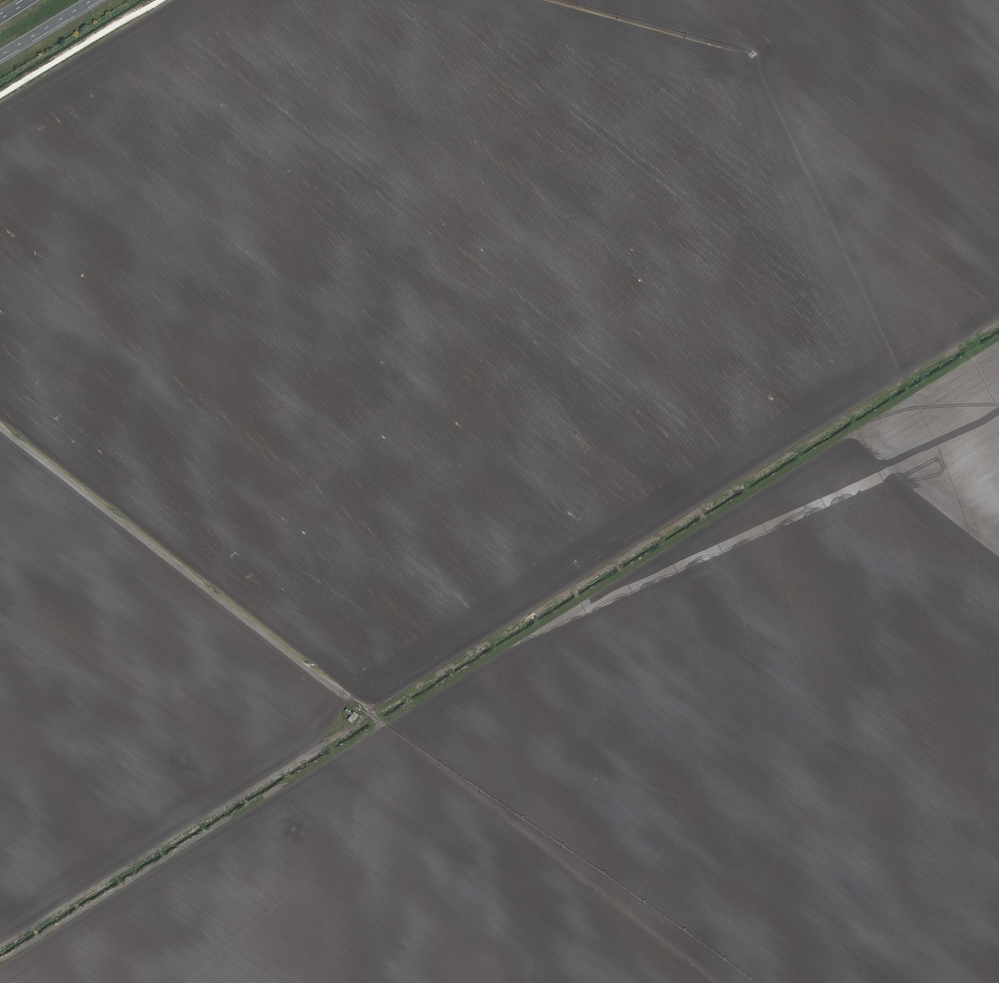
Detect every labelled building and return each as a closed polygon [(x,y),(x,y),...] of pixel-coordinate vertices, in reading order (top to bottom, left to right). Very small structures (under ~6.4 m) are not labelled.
[(207,38),(203,44),(209,48),(213,42),(207,38)] [(347,719),(352,723),(358,715),(354,711),(347,719)]
